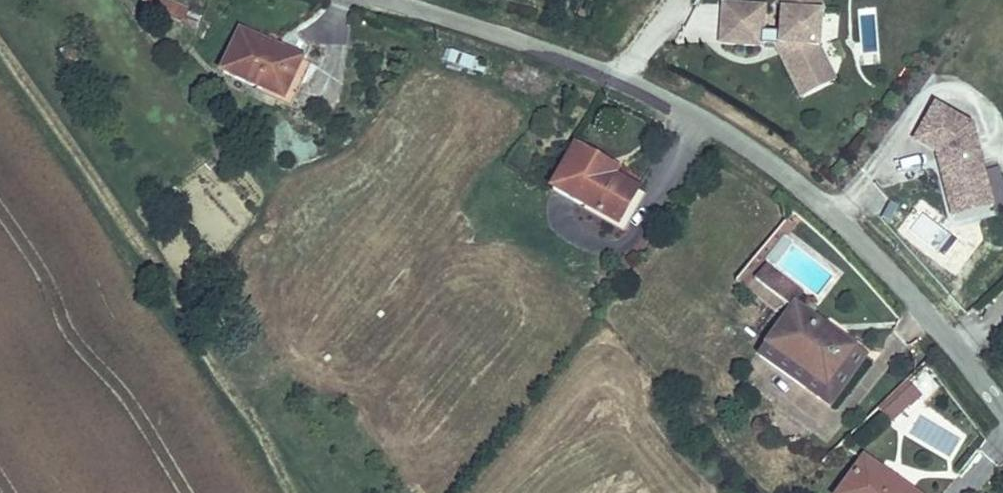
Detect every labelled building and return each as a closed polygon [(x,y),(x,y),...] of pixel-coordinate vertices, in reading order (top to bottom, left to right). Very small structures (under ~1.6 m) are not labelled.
[(182,23),(188,8),(168,0),(148,0),(145,9),(182,23)] [(763,45),(780,47),(778,60),(800,101),(837,81),(822,49),(825,10),(820,0),(774,0),(779,10),(779,32),(765,32),(766,6),(720,3),(718,45),(762,47),(763,45)] [(238,34),(217,75),(278,106),(299,64),(238,34)] [(309,70),(299,64),(278,106),(289,111),(309,70)] [(975,127),(933,103),(910,139),(936,155),(950,230),(998,218),(975,127)] [(548,190),(619,230),(643,189),(618,177),(622,170),(574,145),(548,190)] [(736,283),(783,318),(795,302),(797,304),(805,293),(756,256),(736,283)] [(783,318),(755,359),(833,411),(871,353),(797,304),(795,302),(783,318)] [(922,397),(909,383),(877,412),(890,426),(922,397)] [(856,440),(864,448),(884,425),(875,418),(856,440)] [(861,458),(837,492),(915,492),(861,458)]
